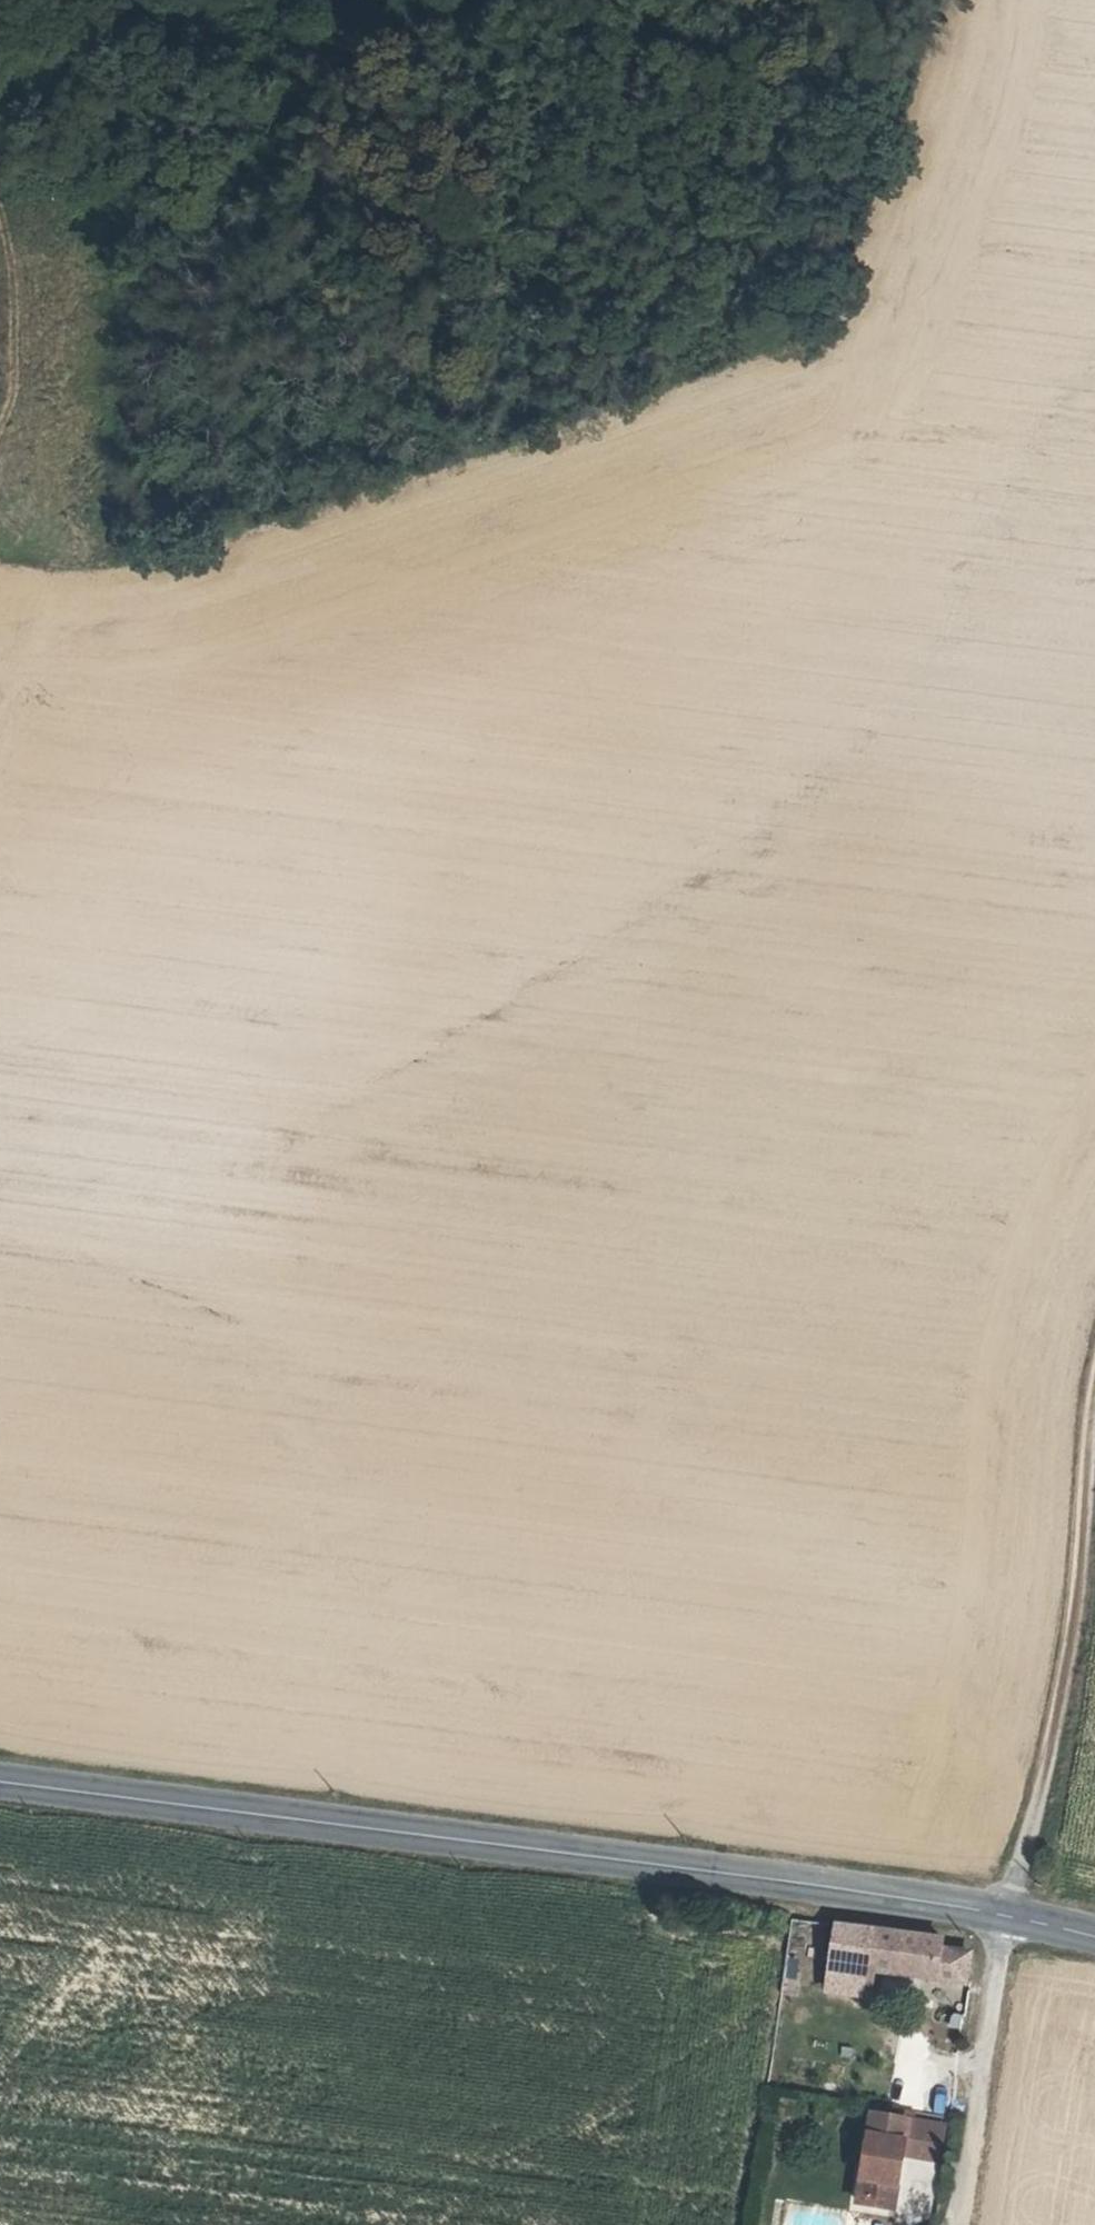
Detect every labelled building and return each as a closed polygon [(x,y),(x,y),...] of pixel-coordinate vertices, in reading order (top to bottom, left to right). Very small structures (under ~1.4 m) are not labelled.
[(947,1937),(842,1922),(841,1930),(835,1979),(832,2012),(864,2015),(866,2005),(874,2007),(878,1980),(968,1989),(972,1947),(947,1945),(947,1937)] [(835,1979),(841,1930),(810,1926),(799,1975),(835,1979)] [(912,2125),(918,2126),(920,2112),(901,2109),(900,2123),(878,2120),(866,2208),(899,2213),(908,2151),(912,2125)] [(912,2125),(908,2151),(943,2157),(947,2131),(918,2126),(912,2125)]
